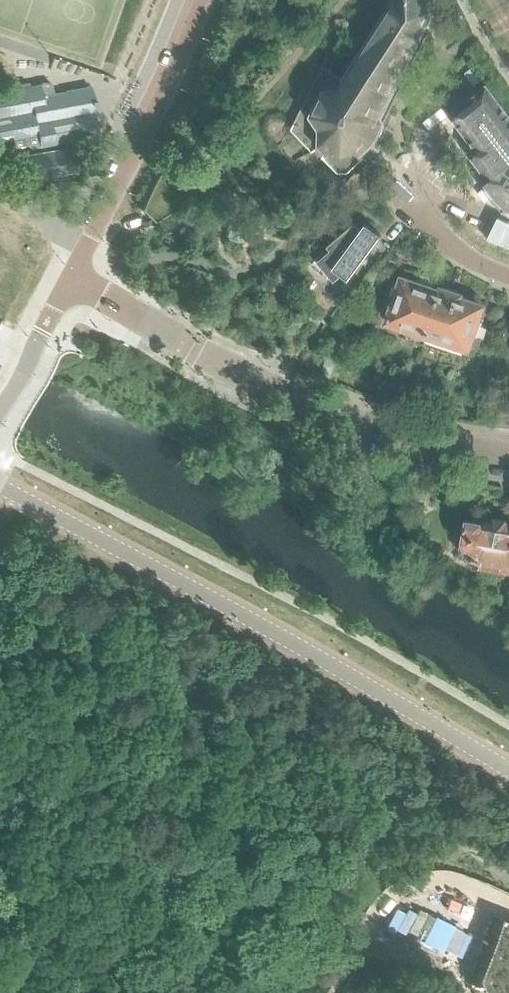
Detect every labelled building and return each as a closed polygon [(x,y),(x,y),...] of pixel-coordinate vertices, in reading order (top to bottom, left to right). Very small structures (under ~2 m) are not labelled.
[(391,110),(426,40),(432,33),(425,28),(428,22),(434,10),(427,0),(393,0),(391,13),(347,81),(343,78),(331,71),(323,66),(317,78),(285,122),(313,152),(317,149),(324,156),(326,159),(327,158),(340,172),(349,172),(363,159),(364,160),(366,158),(363,153),(375,142),(391,110)] [(92,111),(91,102),(93,102),(92,99),(90,99),(88,87),(52,94),(50,82),(0,92),(0,141),(24,136),(25,144),(30,147),(97,135),(92,111)] [(490,90),(485,89),(478,94),(454,112),(454,113),(455,114),(458,123),(477,148),(472,151),(472,155),(473,157),(472,159),(481,170),(483,170),(488,177),(487,178),(486,182),(488,183),(487,185),(496,197),(497,196),(498,198),(499,199),(499,201),(508,211),(508,114),(490,90)] [(69,147),(21,157),(26,180),(73,171),(69,147)] [(205,196),(192,171),(172,161),(165,157),(161,166),(140,209),(154,222),(205,196)] [(350,280),(382,236),(367,225),(363,231),(357,225),(330,248),(332,251),(328,254),(320,261),(337,281),(343,275),(350,280)] [(426,339),(444,290),(443,289),(443,291),(433,288),(435,283),(430,281),(430,280),(420,278),(419,281),(412,278),(410,282),(403,280),(401,286),(397,284),(392,301),(396,302),(389,322),(426,339)] [(444,290),(426,339),(445,347),(444,350),(457,355),(458,352),(461,353),(469,335),(478,338),(481,330),(475,327),(484,308),(476,305),(477,302),(461,297),(462,296),(461,295),(462,292),(445,286),(444,290)] [(501,400),(497,426),(508,428),(508,401),(501,400)] [(508,524),(507,521),(495,519),(493,521),(483,524),(468,521),(464,543),(459,547),(461,555),(471,555),(482,562),(485,566),(503,569),(508,569),(508,525),(508,524)] [(476,979),(482,992),(508,992),(508,923),(500,920),(476,979)]
